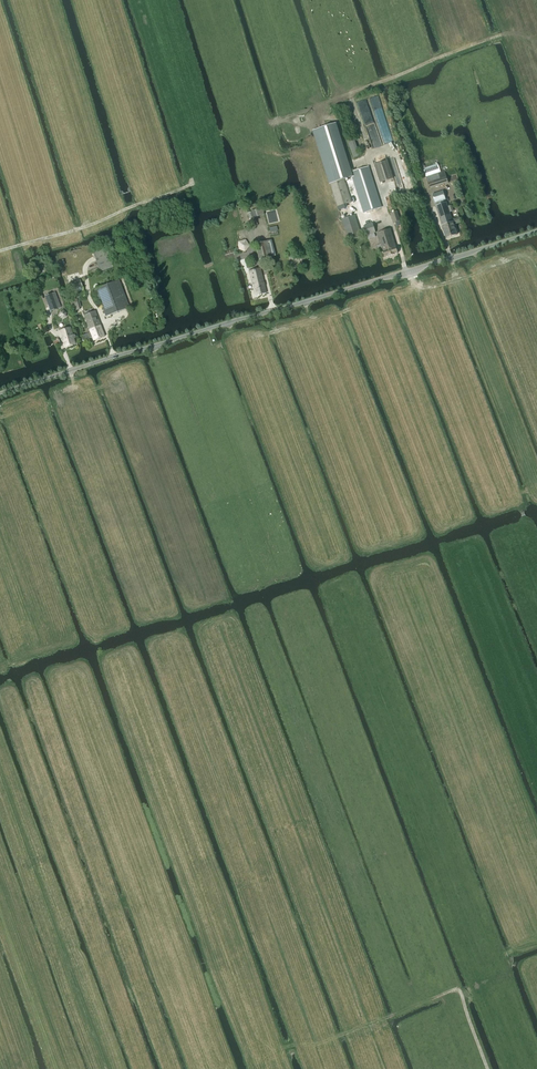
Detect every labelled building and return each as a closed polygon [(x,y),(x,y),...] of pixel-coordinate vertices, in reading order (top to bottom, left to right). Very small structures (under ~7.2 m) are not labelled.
[(336,123),(312,130),(329,184),(330,183),(330,184),(344,180),(344,179),(353,177),(364,213),(381,208),(368,167),(351,172),(336,123)] [(356,144),(354,138),(347,141),(353,158),(360,155),(356,144)] [(393,179),(388,161),(375,165),(380,183),(393,179)] [(430,189),(448,183),(447,179),(444,171),(441,172),(438,164),(423,169),(430,189)] [(344,180),(330,184),(339,210),(345,208),(344,205),(347,204),(351,203),(344,180)] [(443,191),(432,194),(435,203),(446,200),(443,191)] [(461,222),(459,217),(453,220),(447,202),(436,206),(446,238),(457,234),(454,224),(461,222)] [(355,215),(342,220),(348,241),(362,237),(355,215)] [(372,223),(364,225),(367,235),(376,233),(372,223)] [(398,253),(390,229),(377,233),(380,244),(377,245),(378,249),(382,248),(385,257),(398,253)] [(246,240),(238,242),(238,249),(245,252),(249,246),(246,240)] [(275,255),(271,240),(255,244),(259,260),(275,255)] [(92,251),(100,271),(113,267),(106,246),(92,251)] [(260,268),(249,271),(255,296),(266,293),(260,268)] [(80,310),(77,300),(84,297),(85,296),(80,280),(69,283),(73,294),(72,295),(73,300),(69,302),(73,312),(80,310)] [(119,280),(95,289),(105,316),(129,308),(119,280)] [(50,312),(61,307),(55,292),(45,296),(50,312)] [(90,333),(81,336),(83,341),(92,338),(93,341),(104,336),(100,325),(95,311),(84,316),(90,333)] [(70,327),(59,330),(64,347),(75,344),(74,339),(74,338),(75,338),(75,336),(75,335),(74,335),(73,335),(72,335),(70,327)]
